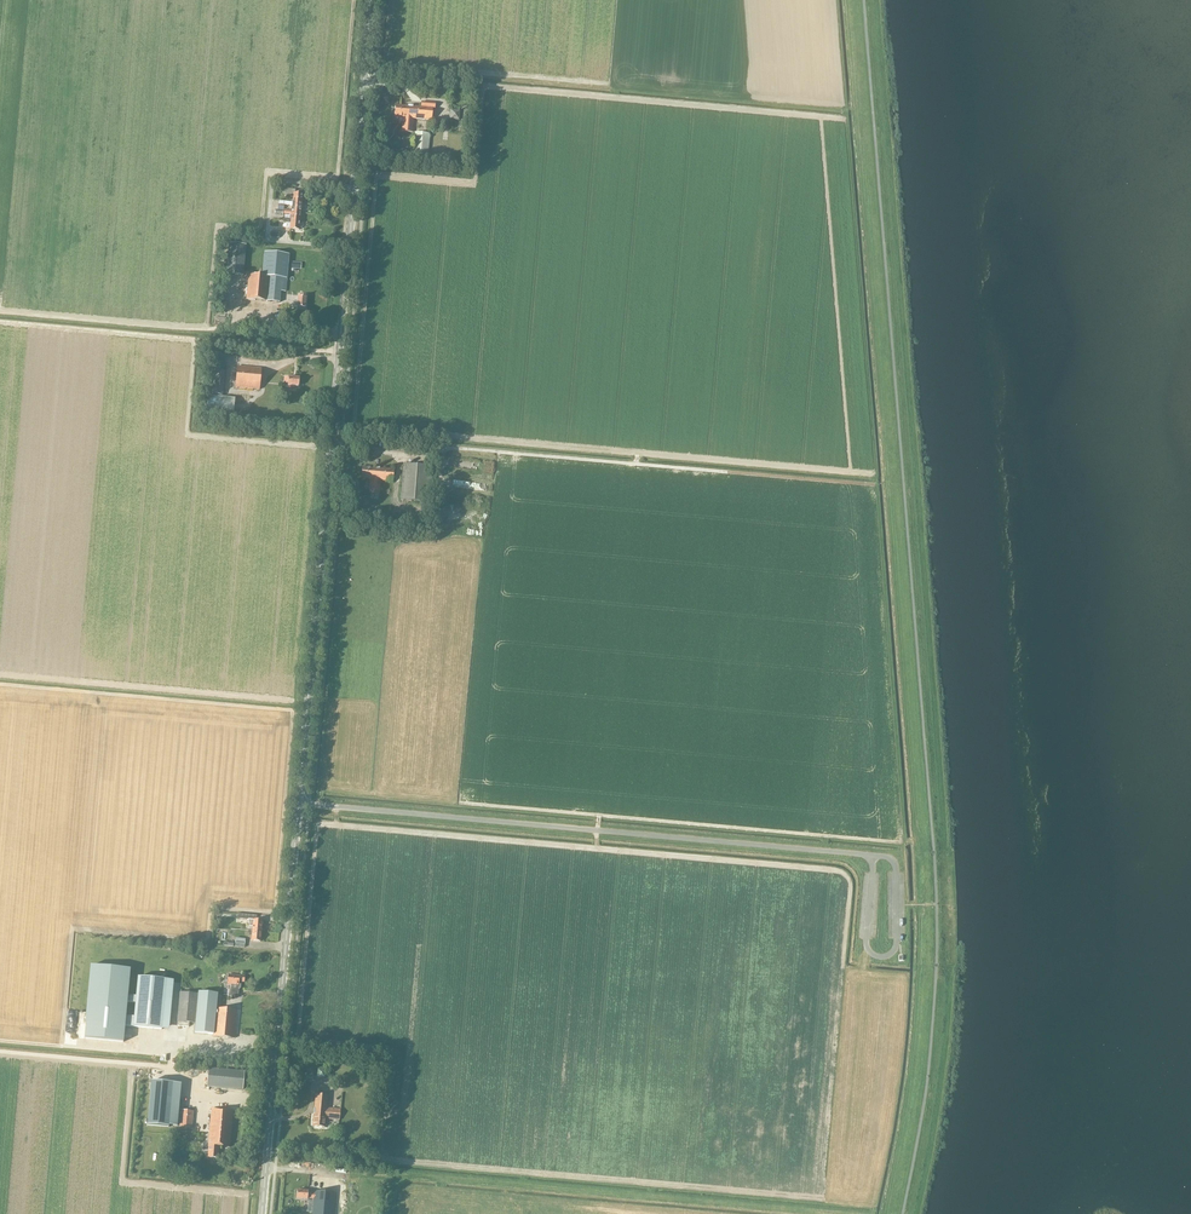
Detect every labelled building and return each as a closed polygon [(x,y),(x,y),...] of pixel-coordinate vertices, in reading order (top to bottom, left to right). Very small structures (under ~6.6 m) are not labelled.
[(431,120),(432,109),(435,109),(435,103),(421,102),(421,107),(395,105),(394,117),(403,118),(401,132),(412,133),(414,119),(431,120)] [(459,121),(460,111),(450,110),(449,120),(459,121)] [(427,159),(430,134),(414,132),(412,157),(427,159)] [(293,202),(302,204),(303,195),(295,194),(295,190),(286,189),(285,196),(293,197),(293,202)] [(293,202),(292,203),(279,201),(279,205),(292,206),(292,211),(301,212),(302,204),(293,202)] [(285,211),(279,210),(279,211),(275,210),(275,214),(283,215),(284,214),(291,215),(291,220),(300,221),(301,212),(292,211),(285,211)] [(300,221),(291,220),(283,219),(283,223),(287,223),(290,223),(290,229),(299,230),(300,221)] [(247,246),(230,244),(226,274),(243,276),(247,246)] [(270,278),(267,302),(279,303),(280,291),(286,292),(287,280),(290,256),(265,253),(263,277),(270,278)] [(267,302),(270,278),(249,276),(246,299),(267,302)] [(306,298),(306,294),(300,294),(300,297),(298,297),(297,308),(305,309),(306,298)] [(333,327),(326,328),(328,336),(335,335),(333,327)] [(235,388),(259,390),(261,369),(237,367),(235,388)] [(293,389),(293,386),(299,386),(299,378),(288,377),(288,378),(285,377),(284,383),(288,383),(288,385),(288,388),(289,390),(292,390),(293,389)] [(404,464),(401,500),(428,502),(431,466),(404,464)] [(393,482),(394,470),(362,467),(361,479),(369,480),(368,493),(379,494),(380,481),(393,482)] [(373,516),(381,517),(382,509),(374,508),(373,516)] [(407,515),(405,529),(424,531),(425,516),(407,515)] [(261,931),(262,920),(248,919),(248,920),(249,920),(250,926),(253,926),(253,930),(261,931)] [(260,941),(261,931),(253,930),(252,941),(260,941)] [(244,948),(244,944),(245,939),(235,938),(235,943),(235,947),(244,948)] [(126,1002),(135,1003),(136,996),(126,995),(129,966),(90,963),(84,1038),(123,1042),(124,1026),(133,1027),(134,1017),(124,1016),(126,1002)] [(244,982),(244,977),(228,975),(227,984),(231,985),(230,988),(229,988),(229,996),(238,997),(238,990),(240,989),(241,985),(238,984),(239,982),(244,982)] [(134,1017),(133,1027),(162,1030),(166,981),(138,978),(136,996),(135,1003),(134,1017)] [(199,992),(187,991),(187,993),(180,993),(177,1022),(195,1023),(195,1033),(214,1034),(213,1037),(234,1039),(237,1011),(220,1009),(221,997),(217,996),(218,994),(199,992)] [(324,1077),(325,1070),(325,1067),(318,1066),(317,1069),(317,1077),(324,1077)] [(242,1090),(244,1071),(208,1068),(206,1087),(242,1090)] [(168,1128),(173,1084),(151,1082),(147,1126),(168,1128)] [(316,1095),(313,1126),(325,1127),(325,1119),(339,1120),(340,1109),(326,1108),(328,1096),(316,1095)] [(219,1146),(229,1147),(233,1111),(212,1109),(208,1147),(209,1147),(208,1157),(218,1158),(219,1146)] [(192,1128),(193,1111),(181,1110),(179,1127),(192,1128)] [(297,1191),(296,1199),(307,1199),(306,1202),(313,1202),(312,1213),(334,1213),(335,1193),(314,1192),(314,1193),(308,1193),(308,1192),(297,1191)]
